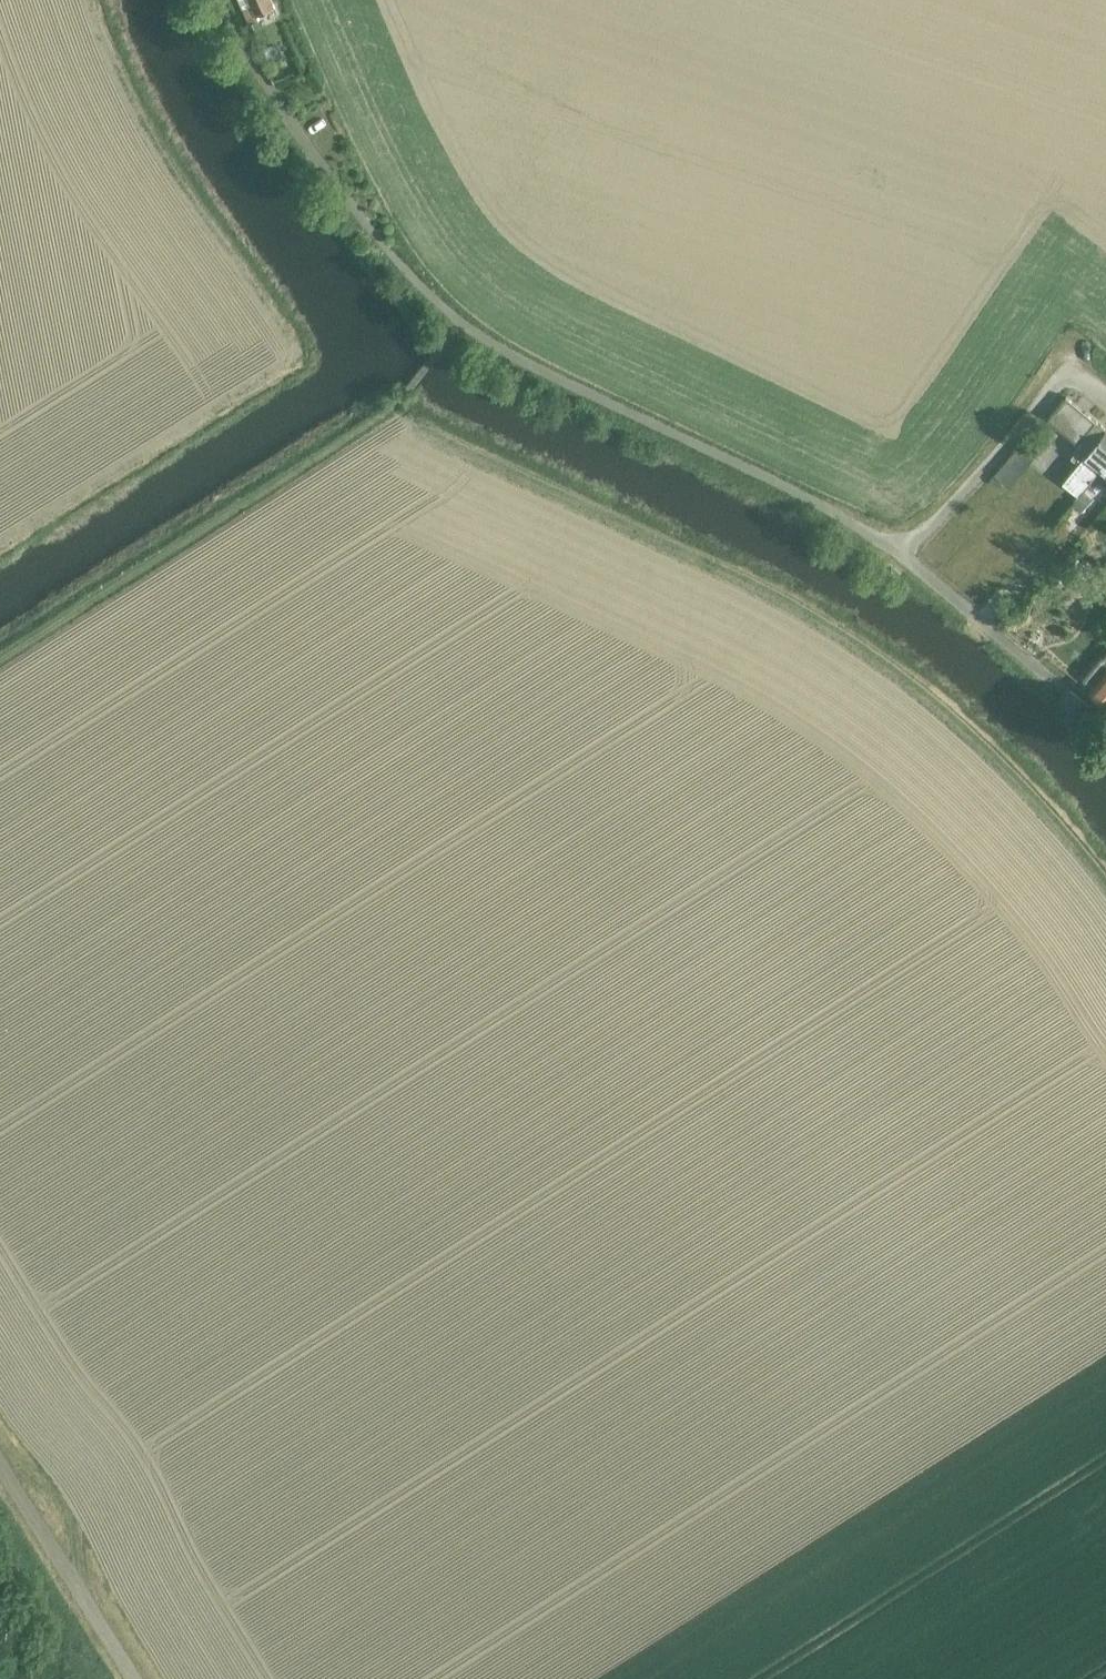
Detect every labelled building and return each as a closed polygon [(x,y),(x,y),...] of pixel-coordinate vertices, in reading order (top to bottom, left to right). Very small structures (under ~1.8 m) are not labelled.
[(275,7),(272,0),(240,0),(251,23),(259,19),(257,15),(275,7)] [(1066,396),(1048,419),(1080,446),(1071,457),(1078,463),(1062,481),(1078,495),(1086,485),(1094,475),(1101,467),(1100,467),(1105,460),(1105,430),(1066,396)] [(1008,486),(1037,452),(1024,441),(995,474),(1001,480),(1008,486)] [(1100,467),(1101,467),(1094,475),(1098,478),(1105,485),(1105,460),(1100,467)] [(995,474),(990,480),(996,485),(1001,480),(995,474)] [(1094,475),(1086,485),(1094,492),(1100,486),(1095,482),(1098,478),(1094,475)] [(1084,492),(1072,506),(1080,513),(1092,499),(1084,492)] [(1105,705),(1105,654),(1104,656),(1103,655),(1082,679),(1092,687),(1089,690),(1105,705)]
